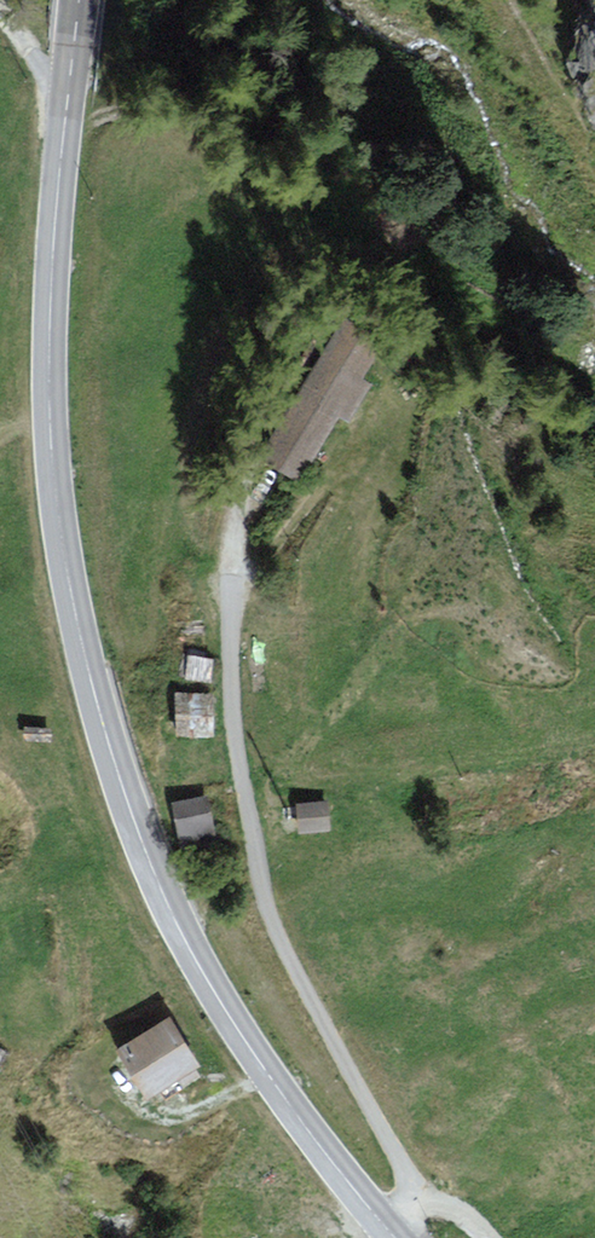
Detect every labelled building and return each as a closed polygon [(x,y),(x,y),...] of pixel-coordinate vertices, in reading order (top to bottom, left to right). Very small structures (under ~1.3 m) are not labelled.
[(379,344),(344,324),(308,384),(265,456),(300,476),(379,344)] [(212,659),(187,656),(184,676),(210,679),(212,659)] [(211,697),(180,697),(180,733),(211,733),(211,697)] [(204,799),(174,805),(180,839),(210,833),(204,799)] [(329,828),(326,805),(299,808),(301,831),(329,828)] [(197,1065),(172,1025),(124,1055),(149,1094),(181,1074),(197,1065)]
